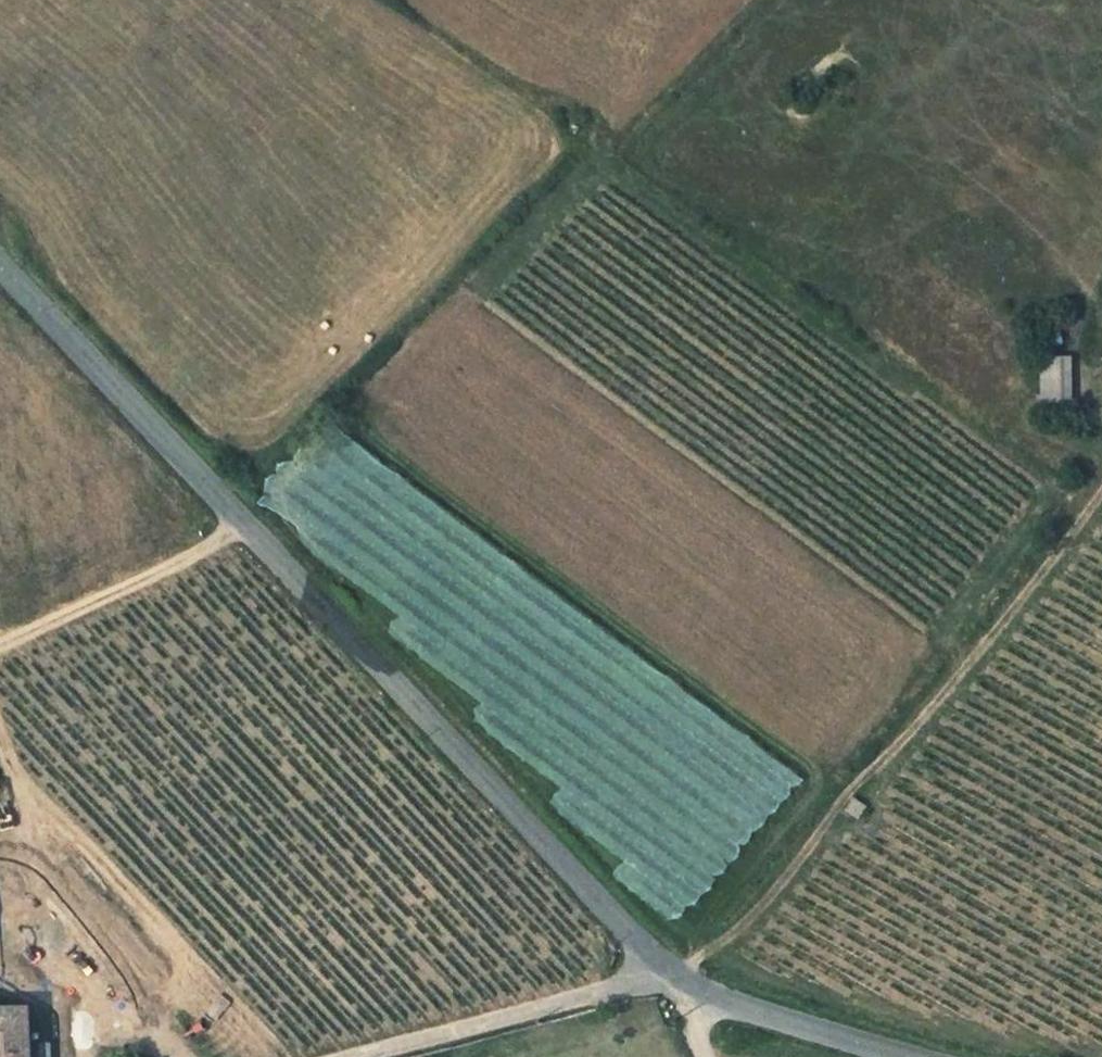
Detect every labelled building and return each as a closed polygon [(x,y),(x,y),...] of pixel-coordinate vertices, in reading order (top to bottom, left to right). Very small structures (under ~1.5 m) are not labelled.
[(1074,404),(1075,356),(1041,356),(1040,404),(1074,404)] [(890,813),(879,804),(869,816),(880,826),(890,813)] [(29,1012),(8,1012),(0,1012),(0,1056),(31,1056),(29,1012)]
